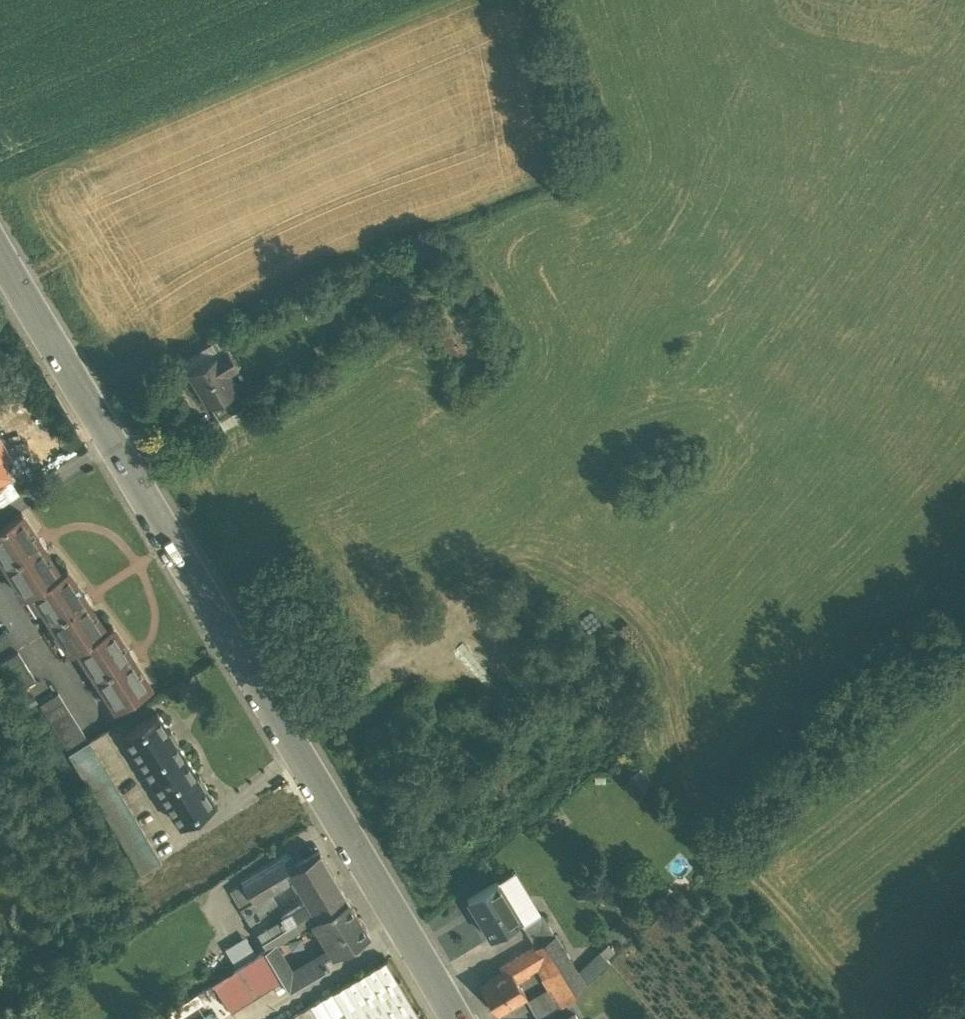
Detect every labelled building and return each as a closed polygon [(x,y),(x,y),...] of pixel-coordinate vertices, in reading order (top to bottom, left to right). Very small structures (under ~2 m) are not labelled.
[(227,349),(188,372),(209,407),(211,406),(237,391),(238,390),(228,373),(238,367),(227,349)] [(245,405),(237,391),(211,406),(219,420),(245,405)] [(0,474),(0,503),(18,492),(5,471),(0,474)] [(21,510),(0,523),(0,557),(24,595),(30,591),(60,572),(21,510)] [(105,629),(66,568),(60,572),(30,591),(69,652),(76,648),(105,629)] [(105,629),(76,648),(115,710),(150,687),(111,625),(105,629)] [(0,660),(0,664),(16,690),(34,678),(17,649),(0,660)] [(87,741),(56,691),(37,703),(68,753),(87,741)] [(166,730),(155,712),(121,734),(149,779),(183,758),(172,740),(175,739),(168,728),(166,730)] [(120,795),(88,740),(87,741),(68,753),(67,753),(99,808),(120,795)] [(194,775),(183,758),(149,779),(178,826),(213,805),(201,787),(203,785),(196,774),(194,775)] [(120,795),(99,808),(140,876),(161,863),(120,795)] [(338,883),(318,851),(295,865),(288,870),(292,877),(307,901),(308,902),(338,883)] [(288,855),(243,882),(253,900),(254,901),(264,895),(292,877),(288,870),(295,865),(288,855)] [(520,918),(498,882),(468,900),(490,936),(520,918)] [(338,883),(308,902),(307,901),(255,934),(264,950),(275,942),(315,917),(347,898),(338,883)] [(264,895),(254,901),(253,900),(240,908),(253,929),(276,915),(264,895)] [(347,898),(315,917),(336,952),(368,933),(347,898)] [(542,913),(522,925),(529,936),(548,924),(542,913)] [(548,924),(529,936),(534,946),(554,934),(548,924)] [(534,946),(499,966),(503,972),(480,985),(497,1013),(526,996),(517,981),(522,978),(519,973),(535,964),(543,978),(570,961),(554,934),(534,946)] [(275,942),(264,950),(275,967),(288,990),(329,966),(324,958),(318,955),(293,971),(275,942)] [(608,944),(600,951),(606,958),(614,950),(608,944)] [(264,950),(211,983),(222,1000),(275,967),(264,950)] [(600,951),(577,972),(584,985),(610,961),(606,958),(600,951)] [(287,1018),(420,1018),(385,960),(287,1018)] [(570,961),(543,978),(549,987),(561,1006),(584,985),(577,972),(570,961)] [(526,1000),(537,1018),(547,1018),(561,1006),(549,987),(526,1000)] [(189,1018),(204,1018),(219,1010),(209,995),(184,1011),(189,1018)]
